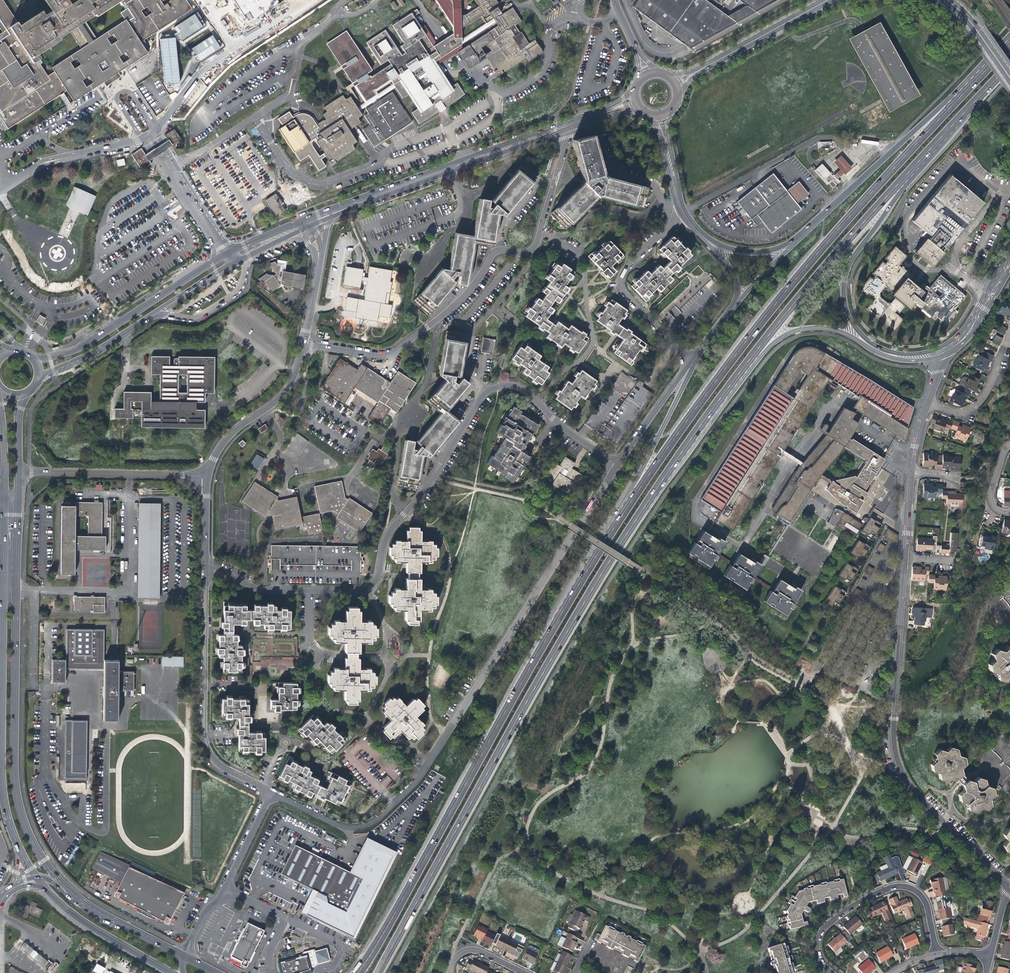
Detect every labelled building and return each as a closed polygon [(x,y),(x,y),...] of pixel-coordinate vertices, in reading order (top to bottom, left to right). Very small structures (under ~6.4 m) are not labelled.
[(8,128),(66,90),(74,101),(103,82),(118,72),(147,53),(140,42),(192,9),(186,0),(171,0),(164,4),(162,0),(130,0),(129,1),(129,0),(45,0),(52,10),(45,15),(43,11),(20,26),(3,0),(0,0),(0,28),(2,32),(0,33),(0,116),(8,128)] [(20,11),(27,6),(24,0),(13,0),(20,11)] [(288,0),(232,0),(248,26),(288,0)] [(463,40),(463,30),(465,29),(475,22),(483,17),(490,13),(492,17),(486,21),(485,21),(487,25),(495,20),(499,17),(503,15),(499,8),(497,9),(497,8),(509,0),(436,0),(454,28),(453,35),(443,41),(433,47),(439,56),(463,40)] [(632,8),(693,53),(788,0),(637,0),(632,8)] [(499,17),(495,20),(497,23),(499,27),(494,30),(459,53),(470,71),(487,59),(490,58),(498,70),(495,72),(499,78),(504,74),(502,71),(504,70),(506,73),(527,60),(529,64),(544,55),(543,52),(541,47),(540,48),(536,43),(531,46),(526,40),(527,39),(525,36),(524,36),(522,33),(521,34),(517,27),(523,23),(514,9),(500,18),(499,17)] [(198,12),(174,27),(177,33),(176,33),(181,41),(206,26),(198,12)] [(439,56),(433,47),(412,14),(393,26),(404,44),(397,49),(386,30),(367,42),(381,65),(388,60),(391,65),(371,77),(368,73),(372,70),(348,32),(329,44),(366,102),(376,95),(373,91),(390,80),(393,84),(395,87),(402,98),(410,94),(414,91),(423,106),(419,108),(411,113),(419,124),(433,115),(439,111),(438,109),(442,106),(443,109),(464,95),(457,84),(449,89),(433,63),(450,52),(458,48),(463,48),(463,44),(471,39),(469,36),(463,40),(439,56)] [(485,26),(469,36),(471,39),(489,28),(497,23),(495,20),(487,25),(485,26)] [(891,42),(880,22),(849,39),(890,112),(921,94),(909,74),(904,62),(896,49),(891,42)] [(213,35),(191,48),(196,55),(194,57),(198,63),(221,48),(213,35)] [(180,85),(176,38),(161,39),(164,86),(180,85)] [(498,70),(490,58),(487,59),(495,72),(498,70)] [(118,72),(103,82),(106,86),(121,77),(118,72)] [(366,102),(364,103),(366,106),(375,100),(378,98),(395,87),(393,84),(376,95),(366,102)] [(173,100),(178,94),(174,91),(169,96),(173,100)] [(410,94),(419,108),(423,106),(414,91),(410,94)] [(378,98),(375,100),(376,102),(366,109),(369,113),(364,116),(370,125),(363,130),(374,147),(411,122),(392,92),(380,100),(378,98)] [(326,156),(328,160),(331,159),(328,161),(331,166),(336,163),(334,160),(335,159),(336,162),(355,149),(353,146),(353,145),(357,142),(353,136),(354,136),(356,127),(356,126),(361,122),(358,119),(359,118),(363,115),(360,110),(358,107),(350,96),(346,98),(345,99),(343,95),(323,107),(326,111),(326,112),(322,115),(325,120),(322,122),(321,122),(318,124),(318,125),(317,126),(316,124),(314,122),(313,120),(312,119),(311,117),(310,116),(309,115),(307,114),(306,114),(304,113),(302,113),(300,113),(298,114),(295,115),(292,117),(291,114),(289,111),(277,119),(280,122),(282,126),(278,129),(293,153),(294,152),(299,161),(308,155),(312,161),(314,159),(316,162),(314,164),(318,171),(325,166),(320,159),(326,156)] [(165,137),(168,141),(171,145),(171,146),(181,139),(175,130),(165,137)] [(602,176),(592,137),(574,141),(585,179),(584,183),(552,215),(564,228),(596,196),(599,195),(643,207),(649,189),(604,177),(602,176)] [(164,149),(171,145),(168,141),(167,142),(145,156),(148,160),(164,149)] [(836,143),(836,141),(818,141),(818,144),(818,149),(836,148),(836,143)] [(148,160),(145,156),(141,149),(131,155),(142,171),(151,164),(148,160)] [(839,169),(833,175),(837,178),(843,173),(844,174),(852,167),(840,155),(833,162),(839,169)] [(116,160),(118,167),(125,165),(124,158),(116,160)] [(839,181),(837,178),(833,175),(833,174),(831,175),(821,163),(813,170),(826,184),(828,183),(832,187),(835,184),(839,181)] [(536,176),(522,164),(492,201),(494,204),(497,214),(503,215),(536,176)] [(772,233),(791,217),(787,192),(786,191),(772,174),(756,187),(738,202),(757,225),(762,221),(772,233)] [(911,220),(913,221),(916,223),(930,235),(927,238),(926,237),(915,251),(933,265),(944,251),(939,247),(942,244),(946,247),(983,201),(949,174),(923,205),(915,215),(911,220)] [(798,182),(787,191),(787,192),(797,204),(808,194),(798,182)] [(294,206),(301,201),(305,198),(303,196),(302,194),(305,192),(302,188),(301,189),(299,187),(289,192),(285,195),(282,190),(266,200),(276,216),(293,204),(294,206)] [(78,188),(69,207),(85,214),(94,195),(78,188)] [(801,209),(797,204),(787,192),(791,217),(801,209)] [(497,214),(494,204),(491,208),(488,208),(488,200),(480,198),(474,237),(473,241),(492,244),(497,214)] [(473,241),(474,237),(456,234),(450,270),(455,282),(456,284),(466,285),(473,241)] [(675,239),(672,236),(659,249),(662,252),(660,253),(664,257),(665,255),(670,261),(665,265),(672,272),(674,270),(675,271),(679,268),(678,267),(690,255),(687,252),(688,251),(685,247),(684,248),(678,243),(679,242),(676,238),(675,239)] [(621,260),(624,257),(609,241),(606,244),(605,242),(601,246),(602,247),(597,252),(595,251),(592,254),(591,253),(588,256),(601,271),(600,272),(604,276),(605,275),(608,278),(615,271),(610,266),(615,261),(616,262),(620,258),(621,260)] [(924,282),(919,287),(911,280),(915,274),(904,265),(903,265),(902,266),(900,265),(905,259),(908,255),(906,254),(902,251),(895,245),(873,273),(875,275),(873,278),(870,276),(860,288),(873,299),(874,297),(875,298),(867,308),(880,318),(882,316),(884,318),(883,321),(888,326),(892,328),(895,331),(905,319),(897,312),(898,311),(901,313),(906,306),(910,309),(915,303),(921,307),(922,306),(923,307),(922,308),(923,309),(922,310),(931,317),(932,316),(933,317),(938,311),(941,313),(938,316),(948,324),(959,310),(956,308),(967,295),(941,274),(930,287),(924,282)] [(277,265),(274,262),(269,264),(272,269),(271,270),(273,271),(275,273),(274,274),(272,275),(272,274),(267,274),(266,273),(257,279),(272,290),(280,285),(279,285),(281,283),(282,285),(303,289),(305,275),(285,272),(286,262),(277,260),(277,265)] [(573,272),(558,261),(556,264),(555,263),(552,267),(553,268),(546,278),(550,281),(542,292),(545,294),(554,300),(557,303),(568,288),(564,285),(568,279),(569,280),(572,276),(571,275),(573,272)] [(672,272),(665,265),(662,268),(659,265),(650,274),(647,271),(637,280),(636,279),(633,282),(634,283),(631,286),(646,302),(649,299),(648,298),(651,294),(651,293),(656,288),(659,291),(671,279),(668,276),(672,272)] [(363,297),(364,297),(365,297),(365,300),(363,300),(346,297),(344,309),(355,311),(355,313),(354,317),(377,321),(378,317),(378,316),(389,318),(391,305),(384,304),(381,303),(383,292),(386,293),(388,293),(390,282),(387,281),(389,270),(369,267),(367,278),(362,277),(363,269),(349,267),(346,266),(343,285),(359,288),(361,281),(366,281),(363,297)] [(455,282),(450,270),(442,268),(414,303),(428,315),(455,282)] [(543,329),(549,321),(546,319),(554,309),(550,306),(554,300),(545,294),(541,300),(538,298),(530,309),(529,308),(526,312),(527,312),(525,316),(539,326),(538,327),(542,330),(543,329)] [(614,333),(618,335),(622,328),(617,324),(621,318),(622,318),(625,315),(624,314),(626,310),(611,300),(609,303),(607,302),(604,306),(606,307),(601,313),(599,312),(597,316),(598,317),(596,320),(610,330),(609,331),(613,334),(614,333)] [(1004,301),(998,312),(1002,314),(1003,312),(1007,314),(1009,316),(1009,304),(1004,301)] [(42,325),(45,318),(39,315),(36,321),(42,325)] [(666,322),(669,325),(675,319),(671,315),(666,319),(668,321),(666,322)] [(577,353),(588,338),(585,335),(586,334),(582,331),(581,333),(570,325),(568,329),(557,321),(555,325),(549,321),(543,329),(549,333),(546,337),(561,347),(563,344),(570,348),(569,349),(573,352),(574,351),(577,353)] [(1002,338),(1004,335),(1003,334),(1006,328),(999,324),(996,330),(993,329),(990,333),(994,335),(991,341),(987,339),(984,346),(988,348),(995,352),(1002,338)] [(626,331),(622,328),(618,335),(624,339),(619,346),(617,345),(615,348),(616,349),(614,352),(631,364),(633,362),(632,361),(635,357),(634,357),(638,350),(640,351),(642,347),(644,348),(646,344),(630,333),(631,332),(627,329),(626,331)] [(458,376),(465,335),(448,331),(440,376),(446,381),(443,384),(428,401),(442,413),(444,410),(467,383),(461,378),(458,376)] [(484,338),(481,351),(493,353),(495,340),(484,338)] [(540,384),(551,369),(547,367),(548,366),(545,363),(544,364),(538,360),(540,356),(529,348),(530,347),(527,345),(527,343),(524,340),(511,358),(515,361),(514,362),(518,365),(519,363),(525,368),(523,372),(533,379),(532,381),(536,384),(537,382),(540,384)] [(784,393),(799,370),(790,364),(794,358),(794,357),(795,356),(795,355),(796,355),(797,354),(798,353),(799,352),(800,352),(801,351),(802,351),(803,350),(804,350),(805,350),(806,350),(807,350),(808,350),(809,350),(810,350),(811,350),(812,350),(812,351),(813,351),(814,351),(814,352),(828,359),(830,356),(814,347),(812,347),(809,346),(806,346),(803,347),(801,347),(798,349),(796,350),(794,352),(790,356),(788,361),(772,385),(784,393)] [(741,515),(751,499),(749,498),(760,481),(763,475),(767,453),(765,452),(767,449),(773,452),(773,453),(774,453),(775,453),(776,453),(776,452),(777,452),(777,451),(777,450),(777,449),(776,449),(773,446),(774,444),(780,448),(824,381),(826,382),(829,384),(831,380),(858,397),(863,398),(865,399),(863,403),(860,401),(855,410),(864,416),(864,415),(897,436),(897,437),(904,441),(908,428),(906,427),(912,407),(870,380),(830,356),(828,359),(814,352),(814,351),(813,351),(812,351),(812,350),(811,350),(810,350),(809,350),(808,350),(807,350),(806,350),(805,350),(804,350),(803,350),(802,351),(801,351),(800,352),(799,352),(798,353),(797,354),(796,355),(795,355),(795,356),(794,357),(794,358),(790,364),(799,370),(806,375),(808,376),(796,395),(790,392),(788,395),(784,393),(772,385),(700,500),(720,512),(722,514),(725,508),(728,511),(724,518),(734,525),(739,517),(740,515),(741,515)] [(984,372),(986,368),(984,367),(986,363),(988,360),(991,361),(993,356),(986,352),(983,357),(978,355),(977,358),(976,358),(972,366),(984,372)] [(114,418),(140,419),(140,424),(186,425),(188,427),(197,427),(202,422),(202,416),(198,412),(195,410),(196,403),(200,403),(200,391),(205,391),(211,391),(212,385),(213,385),(214,357),(178,356),(178,358),(176,358),(175,359),(174,359),(174,360),(174,366),(168,366),(169,356),(159,356),(159,357),(153,357),(152,371),(159,371),(159,375),(159,402),(150,402),(148,402),(148,399),(143,399),(143,402),(136,402),(136,397),(132,397),(132,392),(123,392),(123,409),(113,409),(114,418)] [(396,412),(415,383),(398,372),(394,377),(390,383),(367,369),(361,365),(357,370),(340,359),(332,371),(355,386),(379,401),(390,408),(396,412)] [(352,391),(354,388),(355,386),(332,371),(329,377),(352,391)] [(596,381),(584,372),(582,375),(577,372),(574,376),(576,377),(571,383),(567,381),(560,391),(559,390),(556,394),(557,395),(554,399),(570,410),(573,407),(576,403),(575,402),(580,396),(583,398),(591,388),(592,389),(595,385),(594,384),(596,381)] [(622,372),(612,387),(626,397),(637,382),(622,372)] [(791,390),(790,392),(796,395),(808,376),(806,375),(795,393),(791,390)] [(966,381),(963,386),(970,390),(973,391),(975,386),(979,380),(970,375),(966,382),(966,381)] [(344,403),(352,391),(329,377),(321,388),(344,403)] [(751,499),(826,382),(824,381),(780,448),(774,444),(773,446),(776,449),(777,449),(777,450),(777,451),(777,452),(776,452),(776,453),(775,453),(774,453),(773,453),(773,452),(767,449),(765,452),(767,453),(763,475),(760,481),(749,498),(751,499)] [(213,394),(213,385),(212,385),(211,391),(205,391),(205,394),(213,394)] [(354,388),(378,403),(379,401),(355,386),(354,388)] [(968,395),(970,390),(963,386),(960,392),(956,389),(954,393),(953,392),(949,400),(961,406),(963,402),(961,401),(963,397),(965,394),(968,395)] [(150,392),(132,392),(132,397),(136,397),(136,402),(143,402),(143,399),(148,399),(148,402),(150,402),(150,392)] [(849,418),(855,410),(860,401),(863,403),(865,399),(863,398),(858,397),(849,411),(842,407),(830,426),(806,455),(810,458),(811,458),(812,458),(813,457),(811,456),(835,429),(832,427),(841,413),(849,418)] [(389,411),(390,408),(379,401),(378,403),(375,406),(387,414),(389,411)] [(380,425),(387,414),(375,406),(368,418),(380,425)] [(532,433),(533,432),(535,433),(540,425),(523,414),(523,415),(521,414),(523,412),(515,406),(504,423),(505,424),(504,426),(502,424),(497,432),(505,438),(495,455),(494,456),(492,455),(487,463),(505,474),(505,473),(507,474),(505,477),(513,482),(524,465),(523,464),(524,463),(526,464),(531,456),(522,451),(533,434),(532,433)] [(458,422),(444,410),(442,413),(429,428),(417,443),(421,446),(417,450),(413,449),(414,441),(406,440),(398,487),(416,491),(422,455),(429,456),(458,422)] [(204,412),(198,412),(202,416),(202,422),(197,427),(188,427),(186,425),(140,424),(140,428),(204,430),(204,412)] [(854,421),(849,418),(841,413),(832,427),(835,429),(811,456),(813,457),(812,458),(811,458),(810,458),(806,455),(799,466),(798,465),(790,476),(773,502),(777,505),(774,511),(771,515),(775,517),(776,515),(786,521),(791,513),(790,513),(810,481),(811,478),(817,469),(819,470),(835,450),(837,452),(842,444),(865,459),(853,477),(852,476),(851,474),(835,480),(840,483),(844,485),(842,489),(841,488),(838,493),(845,497),(846,498),(847,499),(848,499),(850,500),(851,500),(852,501),(853,501),(854,501),(854,502),(855,502),(855,501),(856,501),(858,498),(859,496),(860,497),(861,497),(863,497),(864,497),(865,496),(865,495),(866,494),(866,493),(865,492),(864,491),(861,489),(880,459),(878,458),(879,456),(876,454),(875,457),(873,456),(874,453),(851,438),(850,440),(848,438),(846,437),(855,424),(853,423),(854,421)] [(950,430),(950,429),(953,423),(946,421),(946,423),(940,421),(936,419),(937,417),(933,416),(930,423),(934,424),(933,429),(943,432),(945,428),(950,430)] [(858,423),(854,421),(853,423),(855,424),(846,437),(848,438),(858,423)] [(953,421),(953,423),(950,429),(956,431),(955,436),(958,437),(958,438),(967,441),(971,429),(967,427),(966,429),(962,428),(958,426),(959,423),(953,421)] [(266,423),(259,427),(262,432),(269,427),(266,423)] [(242,448),(247,443),(242,439),(238,444),(242,448)] [(391,450),(382,444),(380,448),(389,454),(391,450)] [(379,448),(378,451),(376,454),(373,452),(371,455),(369,458),(371,459),(367,466),(373,469),(377,463),(375,462),(377,459),(380,460),(384,463),(389,454),(380,448),(379,448)] [(820,474),(837,452),(835,450),(819,470),(817,469),(811,478),(815,481),(818,476),(830,483),(826,488),(828,491),(830,494),(835,499),(838,502),(842,504),(851,510),(855,513),(862,500),(858,498),(856,501),(855,501),(855,502),(854,502),(854,501),(853,501),(852,501),(851,500),(850,500),(848,499),(847,499),(846,498),(845,497),(838,493),(841,488),(842,489),(844,485),(840,483),(838,485),(820,474)] [(940,469),(940,467),(941,461),(935,461),(935,455),(932,455),(932,454),(923,453),(922,467),(926,467),(926,465),(931,465),(934,466),(934,469),(940,469)] [(257,469),(264,459),(257,454),(250,465),(257,469)] [(955,459),(956,457),(946,456),(946,455),(941,455),(941,461),(940,467),(948,468),(959,469),(960,459),(955,459)] [(560,464),(561,465),(560,466),(553,462),(543,476),(552,482),(552,480),(554,481),(552,484),(567,494),(574,483),(575,481),(577,483),(582,475),(574,470),(571,468),(575,463),(565,457),(560,464)] [(347,500),(345,499),(341,481),(314,487),(320,514),(333,511),(338,514),(336,517),(359,532),(372,513),(349,498),(347,500)] [(290,527),(284,500),(278,501),(276,499),(278,497),(254,482),(242,502),(265,517),(267,513),(272,516),(275,530),(290,527)] [(874,497),(882,501),(888,489),(874,482),(870,489),(872,490),(868,496),(874,499),(874,497)] [(935,493),(940,493),(940,492),(941,490),(941,485),(935,485),(935,487),(931,487),(926,487),(926,484),(922,484),(921,497),(931,498),(931,497),(934,498),(935,493)] [(949,492),(940,492),(940,493),(940,499),(945,500),(945,504),(950,505),(952,506),(953,506),(955,505),(957,505),(957,507),(965,508),(966,495),(954,494),(954,492),(952,491),(949,491),(949,492)] [(296,497),(284,500),(290,527),(302,524),(301,518),(296,497)] [(769,508),(774,511),(777,505),(773,502),(769,508)] [(102,504),(75,504),(75,507),(61,507),(60,575),(74,576),(74,551),(74,549),(80,549),(80,551),(101,552),(101,538),(102,504)] [(139,505),(137,599),(158,599),(160,505),(139,505)] [(731,530),(734,525),(724,518),(728,511),(725,508),(722,514),(720,512),(715,520),(731,530)] [(843,530),(852,517),(848,514),(843,511),(840,510),(838,509),(837,508),(834,508),(827,522),(833,526),(834,525),(843,530)] [(319,514),(301,518),(302,524),(303,531),(308,530),(309,535),(323,532),(319,514)] [(852,517),(843,530),(853,537),(862,523),(852,517)] [(869,533),(873,536),(880,526),(875,523),(876,522),(872,519),(871,520),(868,519),(867,518),(865,518),(864,518),(862,519),(861,520),(863,521),(865,523),(861,530),(868,535),(869,533)] [(1007,523),(1007,521),(1003,520),(1001,532),(1000,533),(1009,535),(1009,534),(1009,524),(1007,523)] [(408,572),(408,575),(418,575),(418,572),(420,572),(420,562),(431,562),(431,559),(435,559),(435,555),(437,556),(437,548),(435,548),(435,544),(432,544),(432,541),(421,541),(421,530),(418,530),(418,527),(409,527),(409,530),(406,530),(406,540),(395,540),(395,544),(391,544),(391,547),(389,547),(389,555),(391,555),(391,558),(395,558),(395,561),(406,561),(408,561),(408,564),(406,564),(406,572),(408,572)] [(883,536),(896,544),(897,534),(887,528),(883,536)] [(711,558),(713,555),(714,554),(712,553),(713,551),(716,553),(718,550),(723,541),(718,538),(717,540),(716,541),(714,539),(713,542),(708,538),(710,535),(706,533),(702,530),(696,540),(698,541),(696,544),(693,542),(686,552),(709,567),(713,559),(711,558)] [(942,553),(944,553),(948,553),(948,551),(948,548),(955,548),(956,536),(953,533),(949,533),(949,544),(949,545),(945,545),(940,545),(939,553),(942,553)] [(992,551),(995,537),(991,536),(990,539),(986,538),(981,537),(980,546),(984,547),(983,549),(992,551)] [(914,550),(921,551),(921,549),(930,549),(930,551),(935,552),(936,537),(931,537),(931,541),(915,539),(914,550)] [(857,556),(861,559),(868,549),(863,546),(864,544),(857,540),(849,553),(856,557),(857,556)] [(879,543),(876,550),(882,553),(885,546),(879,543)] [(713,555),(729,565),(733,567),(735,564),(732,562),(716,553),(713,551),(712,553),(714,554),(713,555)] [(738,553),(732,562),(735,564),(733,567),(729,565),(722,575),(744,589),(749,582),(747,581),(749,578),(750,577),(748,576),(749,573),(752,575),(754,573),(753,572),(759,563),(753,560),(752,562),(752,563),(750,562),(748,564),(743,561),(745,557),(738,553)] [(845,579),(849,581),(856,571),(851,568),(852,567),(845,562),(837,576),(844,580),(845,579)] [(867,565),(864,572),(870,575),(873,569),(867,565)] [(923,575),(927,575),(927,571),(928,567),(924,567),(923,570),(920,570),(917,570),(917,567),(911,567),(910,580),(919,581),(919,580),(923,580),(923,575)] [(772,588),(752,575),(749,573),(748,576),(750,577),(749,578),(769,590),(773,593),(775,590),(772,588)] [(436,603),(436,596),(434,596),(434,592),(431,592),(431,589),(420,589),(420,579),(418,579),(418,575),(408,575),(408,578),(406,578),(405,585),(411,585),(411,589),(405,589),(404,589),(404,590),(399,590),(399,589),(394,588),(394,592),(391,592),(390,595),(388,595),(388,603),(390,603),(390,606),(394,606),(394,610),(405,610),(405,620),(407,620),(407,623),(417,624),(417,620),(419,620),(419,610),(430,610),(431,607),(434,607),(434,603),(436,603)] [(946,577),(942,577),(942,579),(937,579),(933,578),(933,575),(927,575),(927,583),(933,584),(933,588),(936,589),(936,590),(945,590),(946,577)] [(778,578),(772,588),(775,590),(773,593),(769,590),(762,600),(785,615),(790,607),(788,606),(790,602),(788,601),(789,599),(792,601),(794,598),(799,589),(794,585),(792,587),(792,588),(790,587),(788,589),(783,586),(785,583),(778,578)] [(833,601),(837,604),(844,594),(840,591),(840,589),(834,585),(825,598),(828,600),(832,602),(833,601)] [(855,588),(852,595),(858,598),(861,591),(855,588)] [(104,598),(76,598),(76,601),(73,601),(73,611),(92,611),(92,614),(104,614),(104,598)] [(246,619),(246,610),(246,605),(233,605),(233,603),(228,603),(228,602),(223,602),(223,622),(222,622),(221,627),(223,627),(233,627),(233,624),(246,624),(246,619)] [(290,629),(290,610),(286,610),(286,608),(281,608),(281,610),(275,610),(275,605),(272,605),(272,604),(266,604),(266,605),(253,605),(253,610),(249,610),(249,619),(253,619),(253,624),(264,624),(264,628),(267,628),(267,630),(273,630),(273,628),(280,628),(280,630),(286,630),(286,629),(290,629)] [(359,620),(360,610),(357,610),(357,607),(348,606),(348,610),(345,610),(345,620),(334,620),(334,623),(330,623),(330,627),(328,627),(328,635),(330,635),(330,638),(334,638),(334,641),(345,641),(347,641),(347,644),(345,644),(345,652),(347,652),(357,652),(359,652),(359,641),(370,642),(370,638),(374,638),(374,635),(376,635),(376,627),(374,627),(374,624),(371,624),(371,620),(359,620)] [(912,606),(911,615),(914,615),(914,618),(913,623),(923,624),(924,616),(930,616),(931,607),(912,606)] [(64,684),(65,670),(65,664),(103,665),(103,671),(102,721),(117,722),(118,692),(133,692),(133,673),(118,673),(118,662),(103,661),(104,631),(65,630),(65,661),(51,661),(51,681),(55,681),(55,683),(64,684)] [(241,649),(241,646),(237,646),(237,635),(233,635),(233,631),(223,631),(223,635),(219,635),(218,648),(217,648),(217,654),(218,654),(218,657),(223,657),(223,662),(221,662),(221,668),(223,668),(223,672),(241,672),(241,668),(243,668),(243,662),(241,662),(241,655),(239,655),(239,649),(241,649)] [(989,671),(998,674),(999,680),(1007,683),(1009,682),(1009,649),(1009,652),(1006,652),(994,648),(991,655),(992,656),(988,666),(989,671)] [(183,657),(167,656),(161,656),(161,664),(161,666),(182,667),(183,657)] [(376,683),(376,675),(373,675),(374,672),(370,672),(370,669),(359,669),(359,658),(357,658),(347,658),(345,658),(345,665),(350,665),(350,669),(345,668),(333,668),(333,672),(330,672),(330,675),(328,675),(328,682),(330,682),(330,686),(333,686),(333,689),(344,690),(344,700),(347,700),(346,703),(356,703),(356,700),(358,700),(359,690),(370,690),(370,686),(373,686),(373,683),(376,683)] [(298,705),(298,700),(296,700),(296,692),(298,692),(298,687),(296,687),(296,683),(278,682),(278,686),(276,686),(276,692),(278,692),(278,699),(270,699),(270,709),(274,709),(274,711),(279,711),(280,709),(299,709),(299,705),(298,705)] [(248,716),(248,699),(245,699),(245,697),(239,697),(239,699),(231,699),(231,697),(226,697),(226,699),(222,699),(222,717),(226,717),(226,719),(231,719),(231,717),(239,717),(239,721),(248,721),(250,721),(250,716),(248,716)] [(389,698),(384,703),(385,705),(383,707),(385,710),(383,712),(391,720),(383,727),(385,729),(391,736),(393,737),(398,732),(394,728),(396,726),(400,730),(408,738),(410,736),(413,738),(415,736),(417,738),(422,733),(421,731),(423,729),(421,726),(423,724),(416,716),(423,708),(421,707),(424,705),(417,698),(415,700),(413,698),(406,705),(398,697),(396,700),(393,697),(391,700),(389,698)] [(343,737),(339,733),(338,734),(333,729),(334,728),(330,724),(329,725),(326,722),(323,725),(320,722),(321,720),(317,716),(316,717),(313,715),(298,730),(301,733),(302,732),(305,736),(307,734),(312,740),(313,738),(317,742),(316,744),(318,746),(321,743),(325,747),(324,748),(327,752),(329,751),(331,754),(347,739),(344,736),(343,737)] [(85,780),(85,772),(86,721),(64,721),(63,780),(80,780),(85,780)] [(265,751),(265,733),(261,733),(261,731),(256,731),(255,733),(248,732),(248,725),(239,725),(239,729),(237,729),(237,734),(238,734),(238,751),(242,751),(242,753),(248,753),(248,751),(255,751),(255,753),(261,753),(261,751),(265,751)] [(382,731),(389,738),(391,736),(385,729),(382,731)] [(957,777),(962,773),(960,766),(965,762),(963,755),(958,753),(956,747),(949,745),(945,749),(939,747),(934,752),(936,758),(931,762),(933,769),(938,771),(939,777),(946,780),(951,775),(957,777)] [(318,780),(309,775),(311,771),(308,769),(307,771),(302,769),(303,767),(296,763),(297,762),(292,760),(293,758),(289,756),(278,779),(282,781),(282,779),(287,782),(288,780),(292,782),(290,786),(293,788),(293,789),(298,792),(298,790),(310,796),(312,792),(316,794),(320,786),(316,784),(318,780)] [(348,791),(350,786),(349,785),(350,782),(331,772),(329,776),(330,777),(328,781),(330,782),(326,789),(323,787),(319,796),(318,797),(323,800),(324,798),(339,805),(340,802),(343,803),(349,792),(348,791)] [(957,777),(961,782),(966,778),(962,773),(957,777)] [(966,778),(961,782),(962,789),(958,793),(958,799),(964,801),(965,808),(972,810),(977,806),(984,808),(989,804),(987,797),(992,793),(990,786),(985,784),(984,778),(977,775),(972,780),(966,778)] [(381,782),(390,790),(395,783),(387,776),(381,782)] [(327,834),(324,839),(332,842),(334,838),(327,834)] [(364,846),(392,860),(390,863),(392,864),(395,856),(366,841),(364,846)] [(364,846),(362,849),(390,863),(392,860),(364,846)] [(316,894),(305,917),(352,941),(390,863),(362,849),(349,875),(295,847),(280,876),(312,892),(316,894)] [(124,863),(101,850),(92,868),(115,880),(124,863)] [(924,859),(923,860),(932,864),(935,858),(926,854),(925,856),(924,859)] [(884,858),(887,865),(888,868),(882,871),(876,873),(877,874),(880,881),(897,873),(891,859),(889,855),(884,858)] [(907,871),(916,876),(923,863),(921,862),(922,861),(917,858),(916,859),(913,858),(906,870),(902,868),(898,857),(896,856),(891,859),(897,873),(901,880),(905,881),(902,875),(905,873),(907,871)] [(902,868),(906,870),(913,858),(909,856),(902,868)] [(121,883),(129,868),(130,865),(124,863),(115,880),(121,883)] [(392,864),(390,863),(352,941),(353,941),(392,864)] [(118,899),(164,923),(170,920),(184,894),(129,868),(121,883),(116,892),(118,899)] [(946,895),(947,895),(946,891),(948,891),(946,877),(930,880),(931,886),(933,886),(934,893),(935,893),(936,897),(946,895)] [(808,906),(816,903),(818,903),(818,900),(821,899),(822,902),(823,901),(830,899),(832,899),(831,896),(834,895),(835,898),(837,897),(843,895),(845,895),(844,892),(846,892),(842,881),(839,881),(840,883),(837,884),(834,885),(833,883),(826,885),(826,887),(823,888),(820,889),(819,887),(812,889),(813,891),(809,892),(806,893),(805,891),(801,893),(801,894),(797,895),(794,902),(791,900),(787,907),(790,908),(787,914),(788,920),(787,920),(788,925),(790,924),(791,927),(792,931),(790,931),(791,934),(802,931),(801,929),(804,928),(803,927),(801,919),(798,917),(799,915),(802,916),(804,914),(807,916),(809,916),(810,915),(810,914),(809,912),(806,910),(807,908),(804,906),(805,904),(808,906)] [(316,894),(312,892),(300,915),(305,917),(316,894)] [(838,901),(837,897),(835,898),(834,895),(831,896),(832,899),(830,899),(831,903),(838,901)] [(941,920),(942,923),(950,921),(949,918),(950,918),(949,908),(948,908),(948,906),(950,907),(949,906),(948,902),(949,901),(947,902),(946,895),(936,897),(936,898),(939,912),(940,920),(941,920)] [(890,903),(893,910),(896,909),(898,911),(904,908),(908,918),(914,915),(910,906),(912,905),(909,898),(907,899),(906,898),(901,900),(894,903),(893,902),(890,903)] [(824,905),(823,901),(822,902),(821,899),(818,900),(818,903),(816,903),(817,907),(824,905)] [(893,920),(884,901),(874,906),(867,909),(871,918),(883,913),(887,923),(893,920)] [(977,921),(987,924),(989,917),(990,917),(991,913),(992,907),(991,907),(992,903),(987,901),(986,906),(982,905),(980,914),(978,914),(977,921)] [(31,902),(28,906),(32,908),(29,914),(37,918),(41,911),(34,908),(36,904),(31,902)] [(573,916),(567,927),(575,931),(576,928),(580,929),(583,921),(587,923),(589,918),(573,911),(571,915),(573,916)] [(846,929),(843,931),(848,937),(851,940),(853,938),(850,934),(863,923),(857,915),(849,921),(844,926),(846,929)] [(977,921),(966,918),(965,924),(968,925),(968,926),(978,928),(975,940),(982,942),(983,937),(984,937),(986,931),(988,924),(987,924),(977,921)] [(953,921),(950,921),(942,923),(943,927),(942,927),(943,932),(944,937),(954,934),(952,925),(954,924),(953,921)] [(263,932),(246,924),(243,930),(237,942),(236,943),(230,956),(229,958),(230,958),(240,963),(239,966),(245,969),(248,963),(253,953),(263,932)] [(474,935),(482,939),(486,931),(487,929),(478,925),(474,935)] [(644,947),(640,945),(640,946),(637,945),(634,943),(635,942),(628,939),(628,940),(625,939),(621,937),(619,935),(619,934),(613,931),(612,932),(609,930),(607,929),(607,928),(603,926),(599,935),(601,935),(599,939),(601,939),(607,942),(608,943),(610,940),(613,942),(611,945),(613,946),(623,950),(624,951),(625,948),(629,950),(627,953),(629,954),(635,957),(637,958),(638,955),(639,955),(644,947)] [(492,943),(495,944),(499,936),(496,934),(495,935),(486,931),(482,939),(481,941),(490,946),(492,943)] [(848,937),(843,931),(841,933),(838,935),(828,944),(835,951),(847,941),(846,939),(848,937)] [(557,945),(572,952),(576,943),(574,942),(576,937),(568,933),(565,939),(561,937),(557,945)] [(901,938),(906,948),(912,946),(919,942),(914,933),(901,938)] [(495,946),(503,950),(508,940),(499,936),(495,944),(495,946)] [(523,947),(508,940),(503,950),(518,957),(523,947)] [(612,949),(613,946),(611,945),(613,942),(610,940),(608,943),(607,942),(605,946),(612,949)] [(1009,959),(1009,956),(1009,942),(1005,941),(1003,948),(1001,957),(1009,959)] [(20,949),(29,957),(34,951),(25,943),(20,949)] [(876,953),(881,962),(886,959),(893,955),(888,946),(876,953)] [(522,959),(533,964),(538,953),(538,951),(530,947),(528,947),(522,959)] [(627,957),(629,954),(627,953),(629,950),(625,948),(624,951),(623,950),(621,954),(627,957)] [(317,951),(314,949),(305,952),(303,955),(304,957),(285,962),(285,963),(281,964),(281,966),(280,966),(279,967),(281,972),(303,972),(312,970),(312,969),(313,968),(316,968),(319,964),(320,964),(330,962),(331,960),(328,951),(326,950),(317,953),(317,951)] [(791,971),(792,970),(791,967),(794,966),(793,963),(790,963),(789,960),(787,960),(787,957),(786,954),(787,954),(786,950),(776,953),(777,955),(773,956),(773,958),(775,964),(776,968),(773,969),(772,969),(771,970),(771,971),(772,972),(773,972),(774,972),(776,972),(777,972),(791,972),(791,971)] [(29,957),(33,960),(38,954),(34,951),(29,957)] [(562,951),(557,963),(566,967),(570,959),(568,958),(570,955),(562,951)] [(42,958),(38,954),(33,960),(42,968),(47,962),(42,958)] [(303,955),(278,962),(280,966),(281,966),(281,964),(285,963),(285,962),(304,957),(303,955)] [(870,972),(876,967),(877,968),(880,966),(875,960),(872,962),(869,958),(858,968),(861,972),(863,972),(869,972),(870,972)] [(57,966),(49,960),(42,968),(49,972),(52,972),(57,966)] [(475,972),(480,964),(477,963),(472,960),(471,962),(468,960),(464,968),(475,972)] [(919,972),(935,972),(939,972),(938,970),(943,969),(942,960),(935,961),(936,966),(923,969),(918,971),(919,972)] [(566,967),(557,963),(553,970),(553,971),(558,972),(563,972),(566,967)] [(972,971),(974,972),(975,965),(964,963),(961,972),(972,972),(972,971)] [(490,972),(491,971),(487,969),(488,968),(485,966),(480,964),(475,972),(490,972)] [(92,972),(93,972),(113,972),(96,965),(92,972)]
